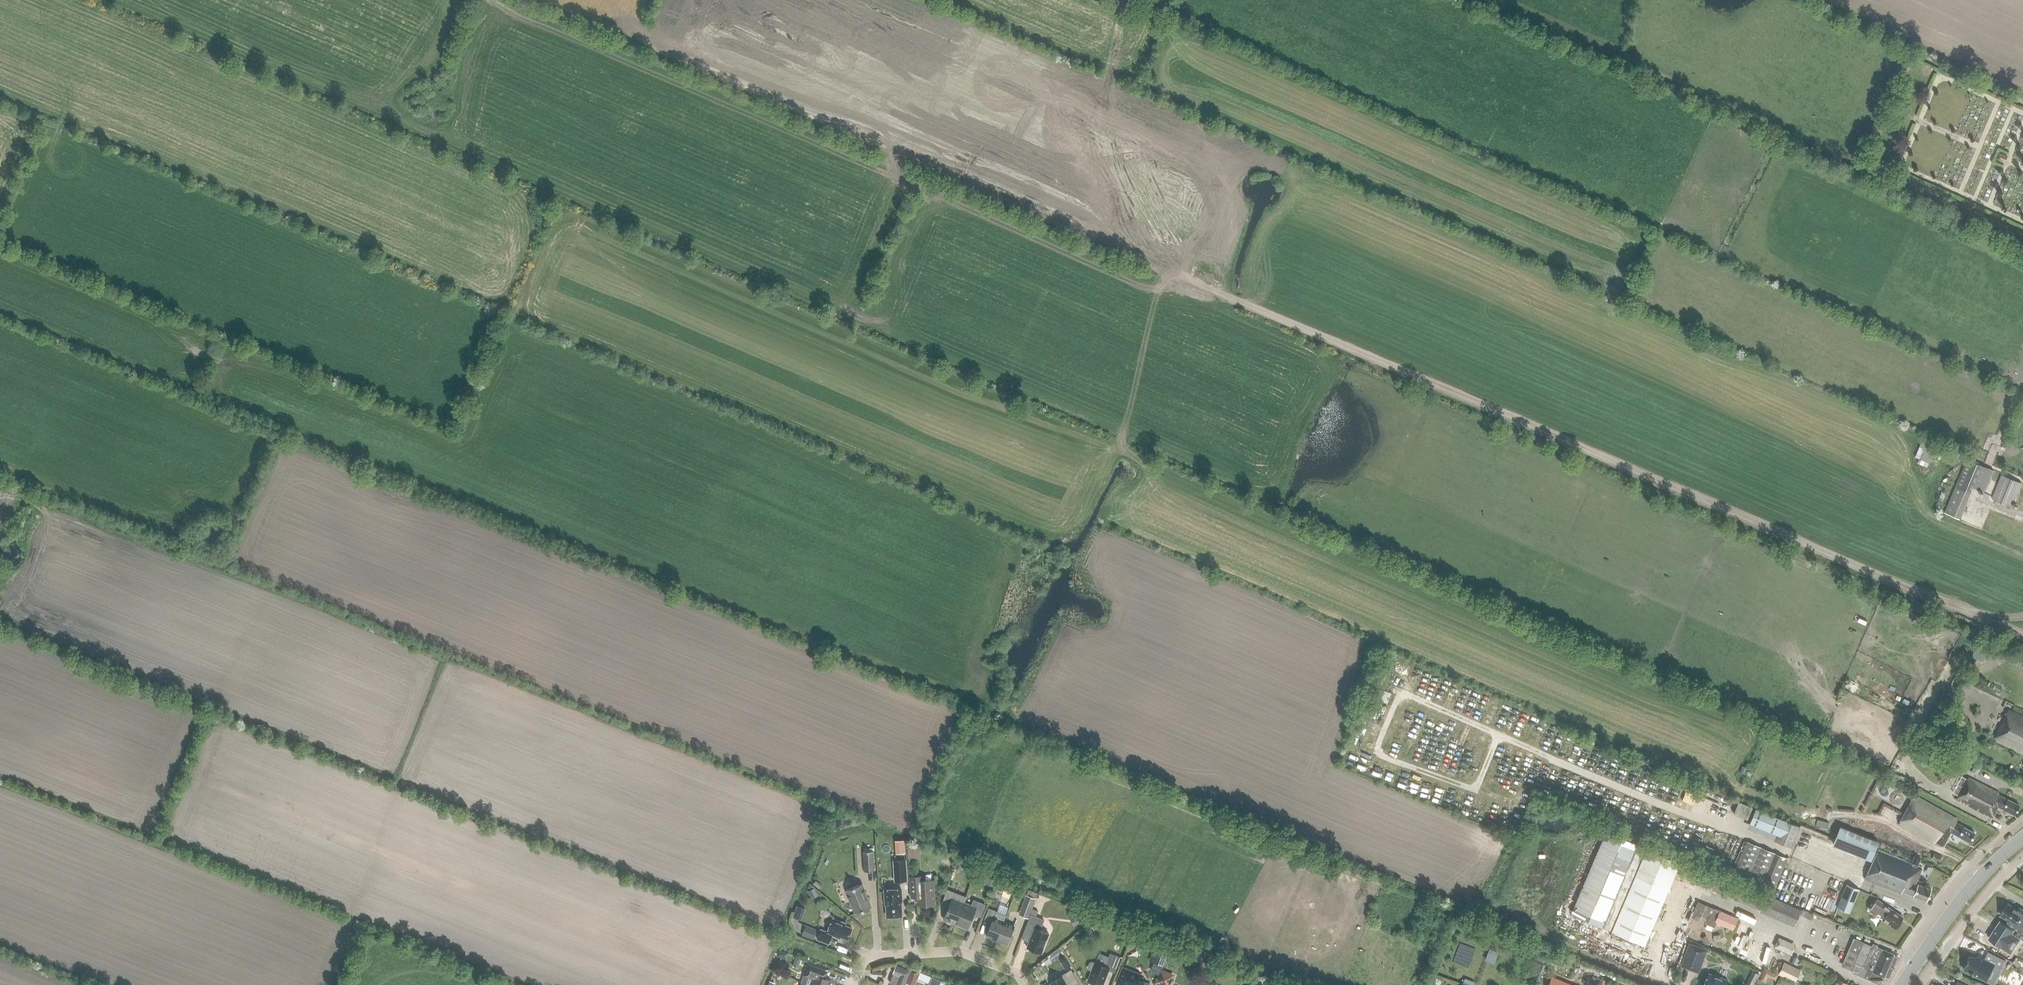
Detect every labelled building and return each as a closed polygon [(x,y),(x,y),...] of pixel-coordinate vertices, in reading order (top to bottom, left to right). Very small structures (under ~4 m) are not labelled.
[(2004,162),(2007,156),(1999,153),(1997,159),(2004,162)] [(1927,469),(1934,452),(1920,446),(1912,462),(1927,469)] [(1964,518),(1975,488),(1987,492),(1996,468),(1968,458),(1948,512),(1964,518)] [(2021,483),(2001,475),(1991,499),(2012,507),(2021,483)] [(1986,661),(1991,649),(1980,644),(1975,656),(1986,661)] [(2008,709),(1994,739),(2022,754),(2022,716),(2008,709)] [(1976,775),(1981,767),(1975,764),(1971,772),(1976,775)] [(1968,778),(1956,800),(1984,815),(1984,814),(1992,819),(1997,807),(2014,815),(2019,805),(1997,795),(1998,794),(1968,778)] [(1957,819),(1914,795),(1898,824),(1934,844),(1935,842),(1942,847),(1950,832),(1969,842),(1974,833),(1963,827),(1963,826),(1955,822),(1957,819)] [(1740,801),(1736,814),(1751,819),(1755,805),(1740,801)] [(1774,839),(1774,840),(1791,847),(1800,826),(1782,819),(1755,808),(1747,828),(1774,839)] [(1878,841),(1839,826),(1831,846),(1870,861),(1878,841)] [(1773,892),(1787,858),(1747,841),(1733,875),(1773,892)] [(907,848),(908,858),(920,857),(919,847),(907,848)] [(1877,849),(1865,878),(1901,893),(1902,891),(1926,901),(1931,890),(1915,883),(1922,867),(1917,865),(1920,859),(1914,856),(1911,863),(1877,849)] [(862,851),(864,871),(874,870),(872,850),(862,851)] [(1641,944),(1676,862),(1648,850),(1614,932),(1641,944)] [(1941,856),(1934,853),(1931,858),(1939,862),(1941,856)] [(905,860),(893,860),(894,881),(907,881),(905,860)] [(923,881),(922,876),(909,877),(911,897),(918,897),(918,905),(935,904),(933,880),(923,881)] [(991,876),(988,883),(994,885),(997,878),(991,876)] [(1766,895),(1719,876),(1713,890),(1760,909),(1794,924),(1799,914),(1810,918),(1812,914),(1801,909),(1801,910),(1766,895)] [(871,907),(862,883),(846,890),(855,913),(871,907)] [(1837,907),(1850,912),(1859,889),(1846,884),(1837,907)] [(901,902),(901,889),(884,890),(885,904),(886,904),(887,916),(901,915),(900,902),(901,902)] [(943,919),(955,924),(964,902),(966,897),(947,890),(943,901),(949,904),(943,919)] [(1036,898),(1025,895),(1018,915),(1028,918),(1036,898)] [(1881,918),(1881,919),(1888,924),(1888,923),(1895,928),(1902,917),(1897,914),(1897,913),(1889,908),(1876,899),(1869,910),(1881,918)] [(971,905),(964,902),(955,924),(967,929),(973,913),(980,916),(985,904),(973,900),(971,905)] [(2008,920),(2007,920),(2008,921),(2006,923),(2021,933),(2022,931),(2022,910),(2019,907),(2017,910),(2007,904),(2000,914),(2008,920)] [(803,919),(807,908),(799,905),(794,916),(803,919)] [(1714,908),(1712,912),(1709,918),(1707,917),(1704,923),(1714,928),(1715,925),(1719,926),(1720,925),(1732,930),(1737,918),(1714,908)] [(996,940),(1003,922),(1006,915),(988,909),(984,920),(991,922),(986,936),(996,940)] [(1080,923),(1088,920),(1085,912),(1077,915),(1080,923)] [(1041,953),(1048,933),(1040,930),(1044,920),(1031,915),(1025,928),(1033,931),(1027,947),(1041,953)] [(827,932),(821,929),(817,939),(828,943),(831,935),(839,938),(840,936),(847,939),(852,928),(844,925),(845,923),(833,918),(827,932)] [(1007,944),(1014,925),(1003,922),(996,940),(1007,944)] [(2000,922),(1989,938),(2002,947),(2002,946),(2010,952),(2019,939),(2010,933),(2013,930),(2000,922)] [(802,934),(813,938),(817,928),(806,924),(802,934)] [(1780,936),(1776,947),(1794,954),(1798,943),(1780,936)] [(1770,957),(1776,946),(1769,942),(1763,954),(1770,957)] [(1689,943),(1685,952),(1695,956),(1698,947),(1689,943)] [(1893,955),(1894,954),(1883,949),(1882,949),(1876,947),(1876,945),(1873,944),(1871,946),(1863,943),(1850,971),(1879,984),(1883,977),(1884,976),(1888,978),(1897,957),(1893,955)] [(1153,948),(1150,953),(1151,953),(1148,960),(1162,966),(1167,953),(1153,948)] [(1752,963),(1755,955),(1744,951),(1740,958),(1752,963)] [(1969,973),(1971,974),(1971,973),(1986,980),(1993,967),(2000,970),(2005,960),(1988,951),(1984,960),(1979,957),(1978,961),(1969,956),(1963,969),(1970,972),(1969,973)] [(1110,953),(1105,966),(1095,962),(1095,963),(1091,962),(1089,963),(1088,967),(1089,969),(1092,970),(1088,981),(1099,984),(1102,984),(1108,970),(1114,973),(1121,957),(1110,953)] [(1064,969),(1071,965),(1066,957),(1060,961),(1064,969)] [(1548,962),(1559,967),(1562,961),(1551,957),(1548,962)] [(800,960),(795,958),(792,965),(798,967),(800,960)] [(1207,958),(1205,965),(1211,968),(1214,961),(1207,958)] [(1543,973),(1547,964),(1540,961),(1537,970),(1543,973)] [(801,982),(809,984),(829,984),(831,980),(818,976),(821,969),(807,964),(801,982)] [(1794,982),(1799,972),(1783,964),(1778,974),(1794,982)] [(896,965),(889,982),(896,984),(904,984),(910,970),(896,965)] [(1147,984),(1145,984),(1146,982),(1141,980),(1141,979),(1140,975),(1122,967),(1116,984),(1119,984),(1148,984),(1147,984)] [(1078,982),(1071,969),(1060,975),(1061,976),(1050,983),(1051,984),(1072,984),(1078,982)] [(1163,984),(1170,984),(1174,974),(1161,969),(1155,982),(1163,984)] [(907,982),(914,984),(918,974),(911,971),(907,982)] [(1252,984),(1255,977),(1242,971),(1237,982),(1242,984),(1244,981),(1252,984)] [(1704,984),(1725,984),(1727,980),(1708,973),(1704,984)] [(1765,983),(1767,978),(1761,974),(1758,980),(1765,983)]
